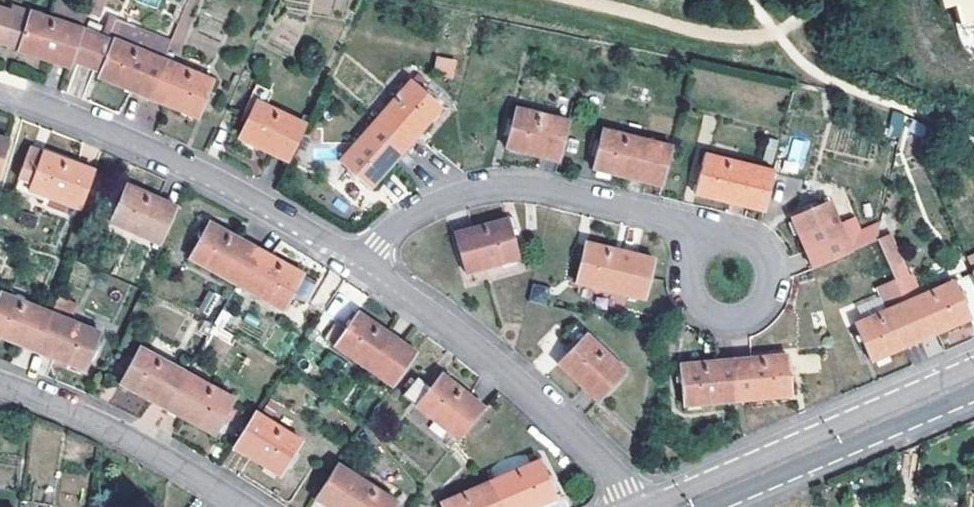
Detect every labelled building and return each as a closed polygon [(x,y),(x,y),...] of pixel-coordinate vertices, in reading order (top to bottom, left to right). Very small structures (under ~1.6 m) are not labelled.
[(940,9),(952,6),(957,24),(973,19),(973,0),(938,0),(940,9)] [(71,62),(87,11),(53,1),(48,17),(33,13),(33,15),(0,6),(0,42),(5,43),(18,47),(17,52),(69,69),(71,62)] [(121,25),(87,11),(71,62),(99,73),(98,77),(147,98),(163,60),(170,43),(121,24),(121,25)] [(435,56),(433,72),(454,74),(456,59),(435,56)] [(163,60),(147,98),(198,119),(214,80),(163,60)] [(442,108),(410,80),(374,121),(406,149),(442,108)] [(288,163),(306,124),(267,106),(274,92),(252,82),(240,108),(250,113),(237,139),(288,163)] [(557,162),(568,122),(516,109),(506,149),(557,162)] [(406,149),(374,121),(338,161),(370,189),(406,149)] [(660,187),(671,146),(602,130),(592,170),(660,187)] [(788,139),(784,171),(802,174),(806,141),(788,139)] [(29,193),(79,211),(94,170),(41,153),(41,155),(28,151),(15,193),(27,197),(29,193)] [(763,211),(774,170),(706,155),(695,195),(763,211)] [(159,245),(177,208),(128,185),(122,197),(112,192),(100,218),(159,245)] [(813,268),(850,252),(829,202),(791,218),(813,268)] [(40,217),(25,213),(22,222),(37,226),(40,217)] [(506,220),(455,234),(465,274),(516,259),(506,220)] [(257,249),(210,223),(189,261),(236,287),(257,249)] [(653,260),(586,244),(575,284),(643,300),(653,260)] [(257,249),(236,287),(282,313),(303,275),(257,249)] [(969,320),(952,281),(903,302),(920,341),(969,320)] [(528,301),(547,305),(551,288),(532,284),(528,301)] [(50,313),(0,293),(0,338),(34,352),(50,313)] [(57,295),(50,313),(34,352),(84,372),(100,333),(71,321),(78,305),(57,295)] [(920,341),(903,302),(855,323),(871,362),(920,341)] [(392,387),(417,353),(357,312),(333,347),(392,387)] [(626,372),(575,325),(563,337),(574,347),(557,365),(597,403),(626,372)] [(188,372),(141,346),(119,385),(166,410),(188,372)] [(733,359),(737,402),(790,397),(786,354),(733,359)] [(733,359),(679,365),(682,407),(737,402),(733,359)] [(188,372),(166,410),(213,437),(235,398),(188,372)] [(457,441),(485,408),(443,374),(416,407),(457,441)] [(301,441),(256,413),(232,448),(279,477),(301,441)] [(500,506),(539,506),(555,500),(537,460),(488,481),(500,506)] [(336,464),(314,500),(326,506),(393,506),(396,502),(336,464)] [(488,481),(439,503),(440,506),(500,506),(488,481)]
